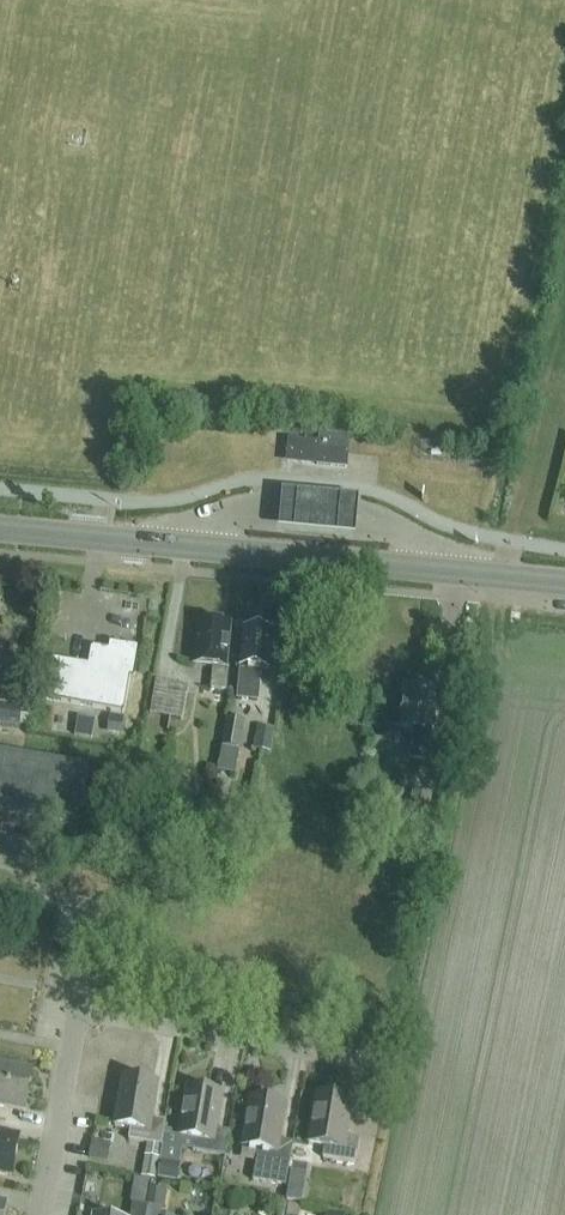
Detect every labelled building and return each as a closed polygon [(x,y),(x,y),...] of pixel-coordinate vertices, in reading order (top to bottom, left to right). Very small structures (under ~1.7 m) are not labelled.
[(346,468),(347,454),(348,454),(349,438),(320,436),(319,445),(290,442),(288,458),(317,461),(317,465),(346,468)] [(359,510),(283,503),(280,541),(355,548),(359,510)] [(226,691),(228,668),(225,668),(229,624),(199,621),(195,666),(213,667),(211,689),(226,691)] [(244,628),(240,667),(237,698),(258,700),(261,669),(269,670),(273,631),(260,630),(258,627),(250,626),(248,629),(244,628)] [(124,714),(132,665),(136,647),(125,645),(125,646),(113,662),(107,661),(109,650),(91,647),(87,665),(52,659),(45,700),(124,714)] [(182,715),(187,687),(170,684),(165,712),(182,715)] [(432,731),(436,690),(404,687),(400,727),(412,729),(409,760),(428,762),(431,731),(432,731)] [(30,706),(0,703),(0,724),(28,727),(30,706)] [(122,731),(125,717),(111,714),(109,728),(122,731)] [(227,719),(222,748),(218,771),(235,774),(244,722),(227,719)] [(74,735),(91,738),(93,725),(77,722),(74,735)] [(258,726),(253,750),(271,753),(275,730),(258,726)] [(24,1110),(31,1072),(0,1066),(0,1105),(24,1110)] [(164,1131),(166,1122),(151,1120),(157,1083),(123,1077),(115,1127),(131,1129),(129,1140),(162,1146),(164,1131)] [(164,1146),(161,1163),(180,1167),(183,1149),(226,1156),(229,1132),(215,1130),(221,1094),(187,1088),(179,1134),(164,1131),(162,1146),(164,1146)] [(356,1164),(360,1140),(346,1137),(351,1101),(317,1095),(309,1145),(325,1147),(323,1158),(356,1164)] [(258,1151),(257,1162),(253,1181),(286,1186),(293,1143),(279,1141),(285,1105),(251,1099),(243,1148),(258,1151)] [(11,1176),(18,1137),(0,1134),(0,1174),(11,1176)] [(141,1177),(152,1179),(156,1180),(159,1163),(159,1161),(144,1158),(141,1177)] [(161,1163),(158,1180),(177,1183),(180,1167),(161,1163)] [(302,1204),(304,1189),(289,1187),(286,1201),(302,1204)] [(148,1206),(132,1203),(130,1214),(146,1214),(148,1206)] [(148,1206),(146,1214),(161,1214),(162,1208),(148,1206)]
